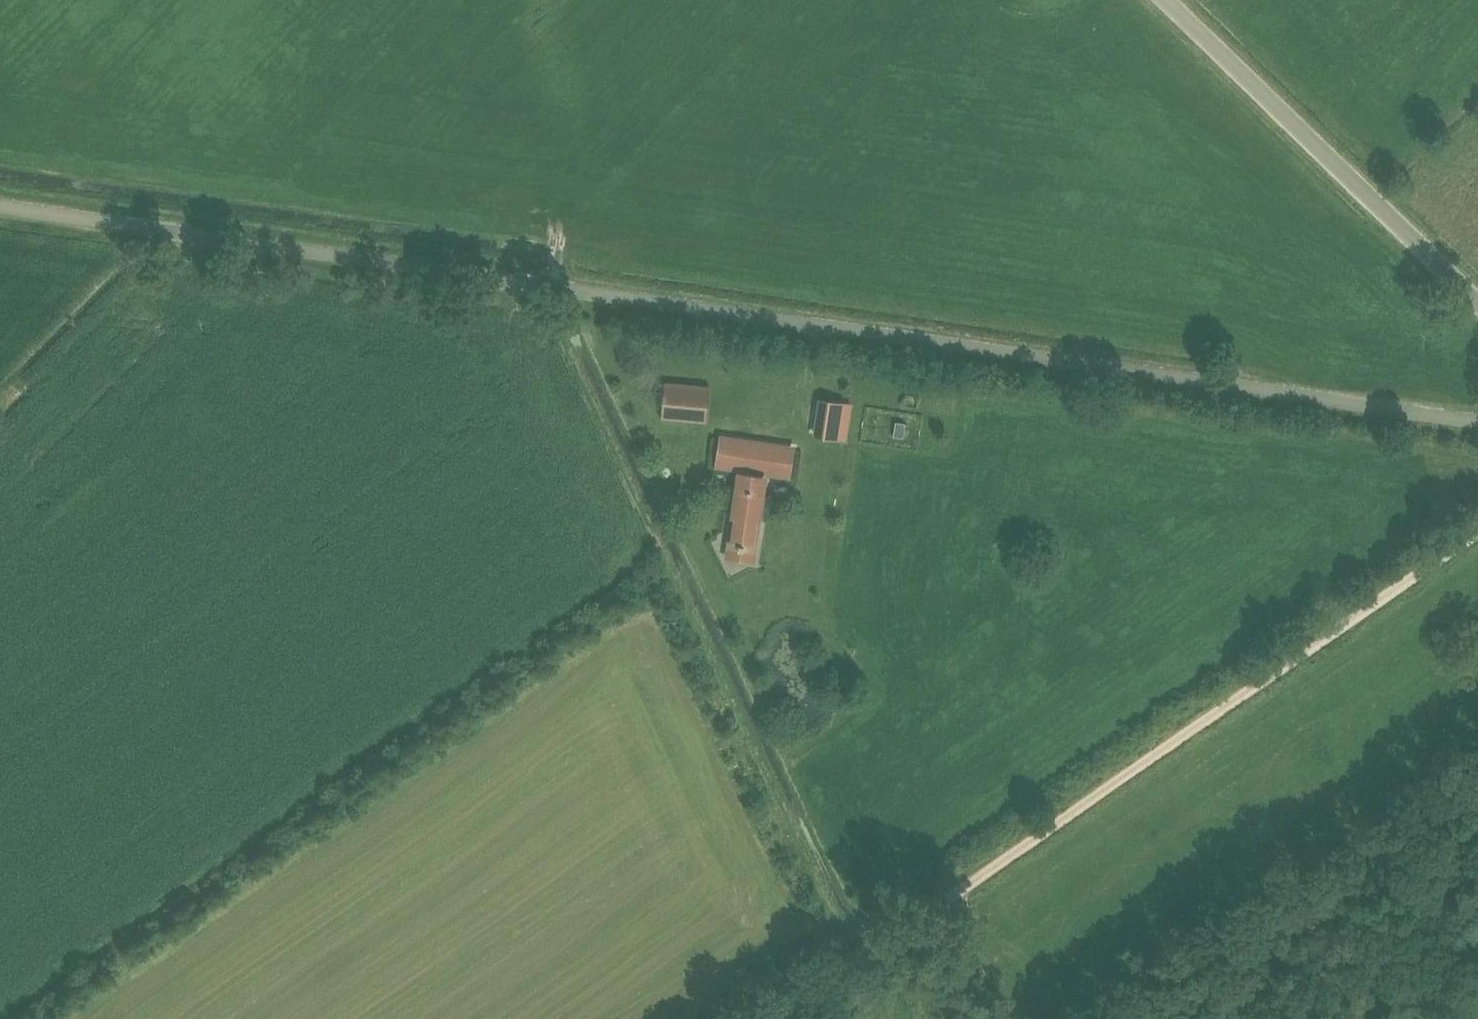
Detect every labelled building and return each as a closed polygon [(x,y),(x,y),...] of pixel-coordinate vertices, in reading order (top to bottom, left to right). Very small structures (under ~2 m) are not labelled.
[(706,419),(707,407),(709,387),(667,383),(664,415),(706,419)] [(852,400),(820,394),(814,434),(846,439),(852,400)] [(721,438),(718,463),(734,465),(737,441),(721,438)] [(777,447),(773,471),(789,473),(792,449),(777,447)] [(765,458),(750,456),(747,474),(744,474),(740,501),(738,501),(737,510),(735,510),(734,515),(738,516),(732,554),(754,557),(759,519),(763,519),(764,514),(762,513),(763,505),(761,504),(765,477),(762,476),(765,458)]
